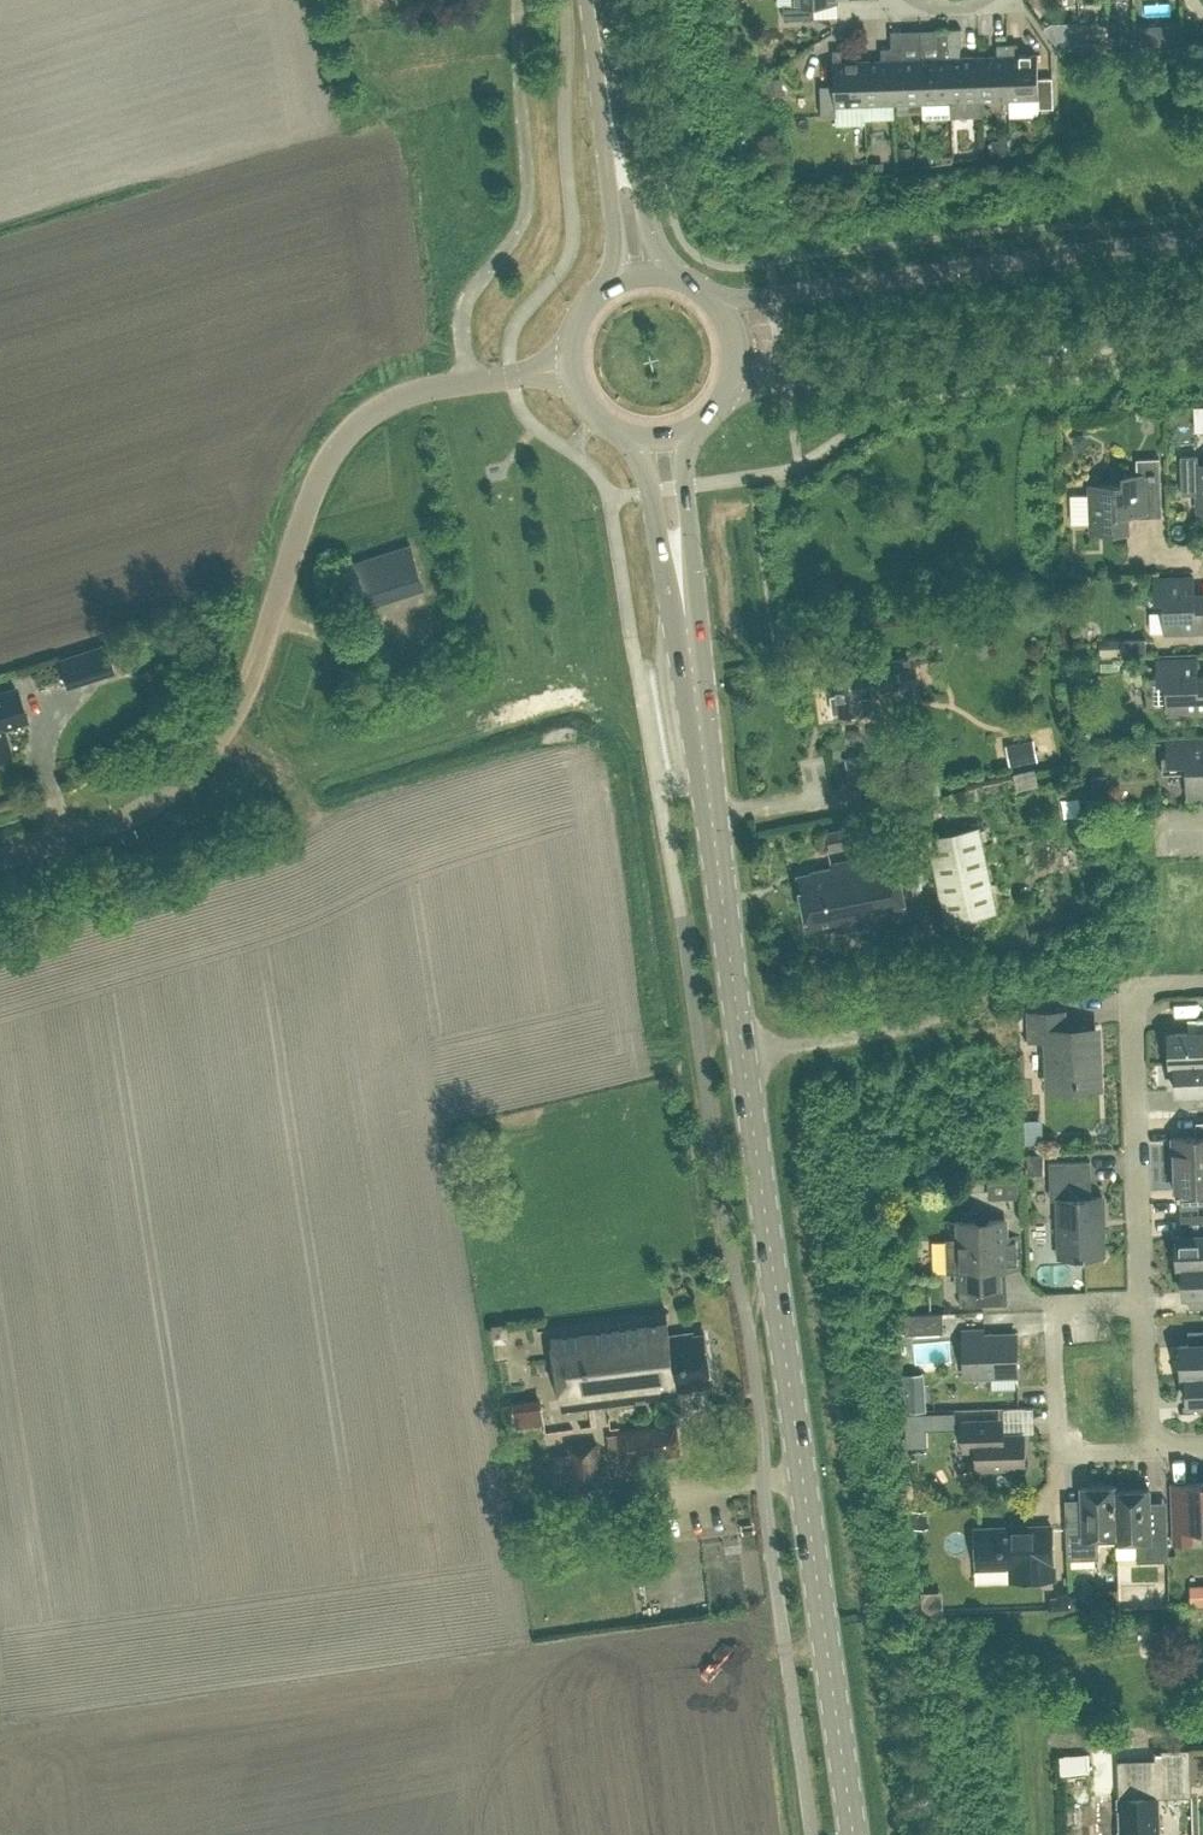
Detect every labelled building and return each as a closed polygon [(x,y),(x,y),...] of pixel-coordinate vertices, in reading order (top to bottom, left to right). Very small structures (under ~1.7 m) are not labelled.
[(838,0),(793,0),(793,3),(784,3),(784,18),(815,17),(814,3),(838,2),(838,0)] [(1107,12),(1108,31),(1108,45),(1121,44),(1121,31),(1120,12),(1107,12)] [(1174,27),(1160,27),(1161,42),(1175,41),(1174,27)] [(940,56),(921,57),(923,102),(952,101),(949,28),(939,28),(940,56)] [(963,45),(962,28),(949,28),(952,101),(952,116),(982,115),(982,99),(981,99),(979,55),(961,56),(960,45),(963,45)] [(902,30),(891,30),(892,47),(894,103),(923,102),(921,57),(903,58),(902,30)] [(1095,32),(1096,45),(1108,45),(1108,31),(1095,32)] [(1018,54),(1018,42),(1007,43),(1009,98),(1039,97),(1039,107),(1054,107),(1053,76),(1038,77),(1038,53),(1018,54)] [(997,43),(997,54),(979,55),(981,99),(982,99),(1009,98),(1007,43),(997,43)] [(892,47),(881,47),(882,58),(863,59),(865,104),(894,103),(892,47)] [(835,84),(820,84),(821,115),(836,114),(836,105),(865,104),(863,59),(845,60),(845,49),(833,49),(835,84)] [(1198,463),(1198,454),(1181,455),(1182,493),(1198,493),(1199,509),(1193,509),(1193,510),(1202,510),(1202,463),(1198,463)] [(1085,486),(1090,486),(1092,530),(1086,530),(1086,531),(1128,530),(1128,513),(1145,512),(1144,485),(1161,484),(1160,457),(1137,458),(1138,474),(1125,474),(1125,483),(1085,484),(1085,486)] [(1082,514),(1080,482),(1061,483),(1063,515),(1082,514)] [(360,606),(425,586),(412,544),(347,564),(360,606)] [(1195,593),(1194,576),(1155,578),(1155,596),(1164,596),(1166,637),(1167,637),(1167,631),(1202,629),(1202,593),(1195,593)] [(1145,654),(1145,638),(1123,639),(1109,639),(1110,643),(1100,643),(1100,656),(1118,655),(1118,656),(1145,654)] [(1202,711),(1202,675),(1197,675),(1197,658),(1158,659),(1158,676),(1146,676),(1147,707),(1168,706),(1169,718),(1170,718),(1170,712),(1202,711)] [(890,659),(864,663),(865,669),(834,673),(840,713),(871,709),(869,695),(895,691),(890,659)] [(26,719),(16,687),(0,692),(0,755),(8,752),(1,727),(26,719)] [(1033,740),(1008,745),(1012,762),(1037,758),(1033,740)] [(1190,794),(1202,793),(1202,740),(1168,741),(1168,754),(1162,754),(1163,772),(1187,771),(1188,800),(1190,799),(1190,794)] [(847,781),(866,779),(863,755),(844,757),(847,781)] [(1015,772),(1019,787),(1038,782),(1035,767),(1015,772)] [(980,825),(928,836),(946,921),(998,911),(980,825)] [(851,826),(826,830),(830,851),(855,846),(851,826)] [(799,875),(810,930),(840,924),(841,929),(909,916),(896,849),(831,863),(832,866),(812,870),(812,872),(799,875)] [(1051,1081),(1099,1080),(1097,1032),(1066,1033),(1065,1009),(1029,1010),(1030,1040),(1049,1039),(1051,1081)] [(1170,1062),(1175,1062),(1175,1061),(1202,1060),(1202,1017),(1198,1017),(1198,1032),(1169,1033),(1170,1062)] [(1175,1061),(1175,1062),(1176,1090),(1202,1089),(1202,1060),(1175,1061)] [(1043,1132),(1025,1133),(1025,1142),(1043,1142),(1043,1132)] [(1173,1135),(1174,1162),(1202,1161),(1202,1134),(1173,1135)] [(1058,1197),(1060,1255),(1079,1254),(1079,1256),(1085,1256),(1085,1254),(1101,1253),(1099,1214),(1103,1214),(1103,1196),(1087,1196),(1086,1161),(1091,1161),(1090,1160),(1050,1161),(1050,1183),(1067,1182),(1067,1197),(1058,1197)] [(1174,1162),(1175,1190),(1202,1189),(1202,1161),(1174,1162)] [(989,1180),(989,1197),(1018,1196),(1017,1179),(989,1180)] [(946,1220),(948,1271),(959,1271),(960,1304),(1002,1302),(1001,1269),(1017,1269),(1015,1235),(1006,1235),(1005,1218),(946,1220)] [(1177,1235),(1178,1264),(1183,1264),(1202,1263),(1202,1234),(1177,1235)] [(1183,1264),(1184,1292),(1202,1292),(1202,1263),(1183,1264)] [(666,1309),(584,1320),(596,1404),(678,1393),(678,1388),(712,1384),(705,1332),(689,1334),(688,1331),(670,1333),(666,1309)] [(944,1331),(943,1312),(905,1313),(905,1332),(944,1331)] [(596,1404),(584,1320),(552,1324),(563,1408),(596,1404)] [(1016,1373),(1017,1385),(1018,1385),(1016,1333),(985,1334),(984,1328),(964,1329),(965,1374),(1016,1373)] [(1181,1344),(1181,1347),(1177,1351),(1177,1358),(1181,1361),(1182,1373),(1187,1373),(1187,1372),(1202,1372),(1202,1343),(1181,1344)] [(1187,1372),(1187,1373),(1187,1384),(1183,1387),(1183,1394),(1187,1398),(1188,1401),(1202,1401),(1202,1372),(1187,1372)] [(904,1392),(905,1411),(925,1409),(924,1391),(904,1392)] [(977,1466),(1026,1464),(1024,1432),(994,1433),(993,1418),(963,1419),(964,1448),(977,1448),(977,1466)] [(622,1460),(680,1452),(676,1422),(618,1430),(622,1460)] [(593,1463),(600,1462),(598,1440),(567,1444),(572,1487),(595,1485),(593,1463)] [(1175,1541),(1191,1541),(1191,1527),(1202,1526),(1202,1481),(1173,1482),(1175,1541)] [(1099,1535),(1117,1534),(1116,1489),(1117,1489),(1116,1484),(1082,1485),(1083,1516),(1066,1516),(1068,1558),(1099,1557),(1099,1535)] [(1151,1518),(1149,1488),(1117,1489),(1116,1489),(1117,1534),(1117,1539),(1136,1539),(1137,1560),(1169,1559),(1167,1518),(1151,1518)] [(927,1509),(913,1510),(914,1526),(929,1525),(927,1509)] [(1014,1526),(1014,1529),(1003,1530),(1003,1527),(976,1528),(977,1565),(1011,1564),(1012,1578),(1054,1577),(1052,1525),(1014,1526)] [(1121,1583),(1121,1606),(1157,1605),(1156,1582),(1121,1583)] [(1188,1585),(1189,1605),(1202,1604),(1202,1585),(1188,1585)] [(1058,1598),(1051,1599),(1051,1607),(1069,1606),(1068,1588),(1058,1589),(1058,1598)] [(1147,1768),(1147,1795),(1119,1796),(1120,1834),(1160,1834),(1159,1806),(1178,1806),(1177,1767),(1147,1768)]
